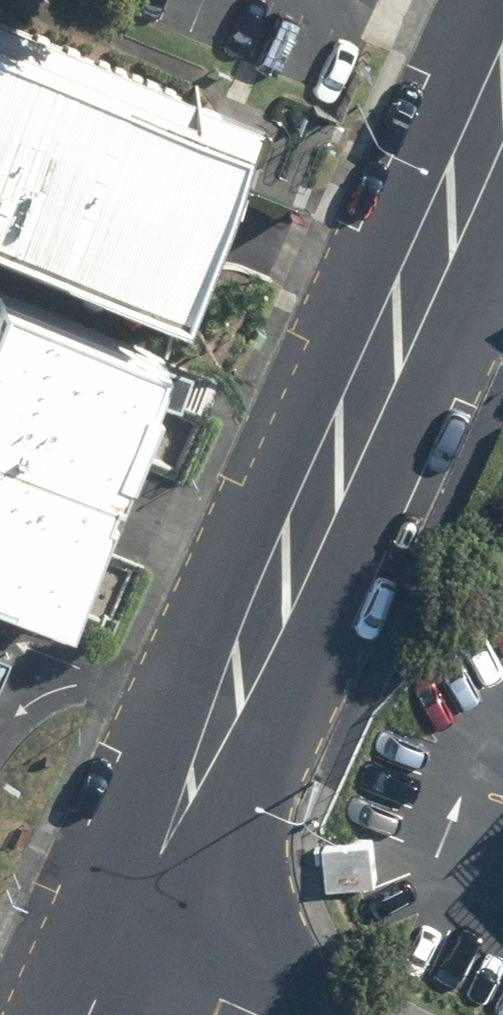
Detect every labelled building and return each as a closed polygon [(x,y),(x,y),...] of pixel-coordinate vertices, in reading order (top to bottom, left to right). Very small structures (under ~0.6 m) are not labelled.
[(0,34),(0,243),(149,310),(228,135),(0,34)] [(0,281),(0,596),(21,605),(139,343),(0,281)]
